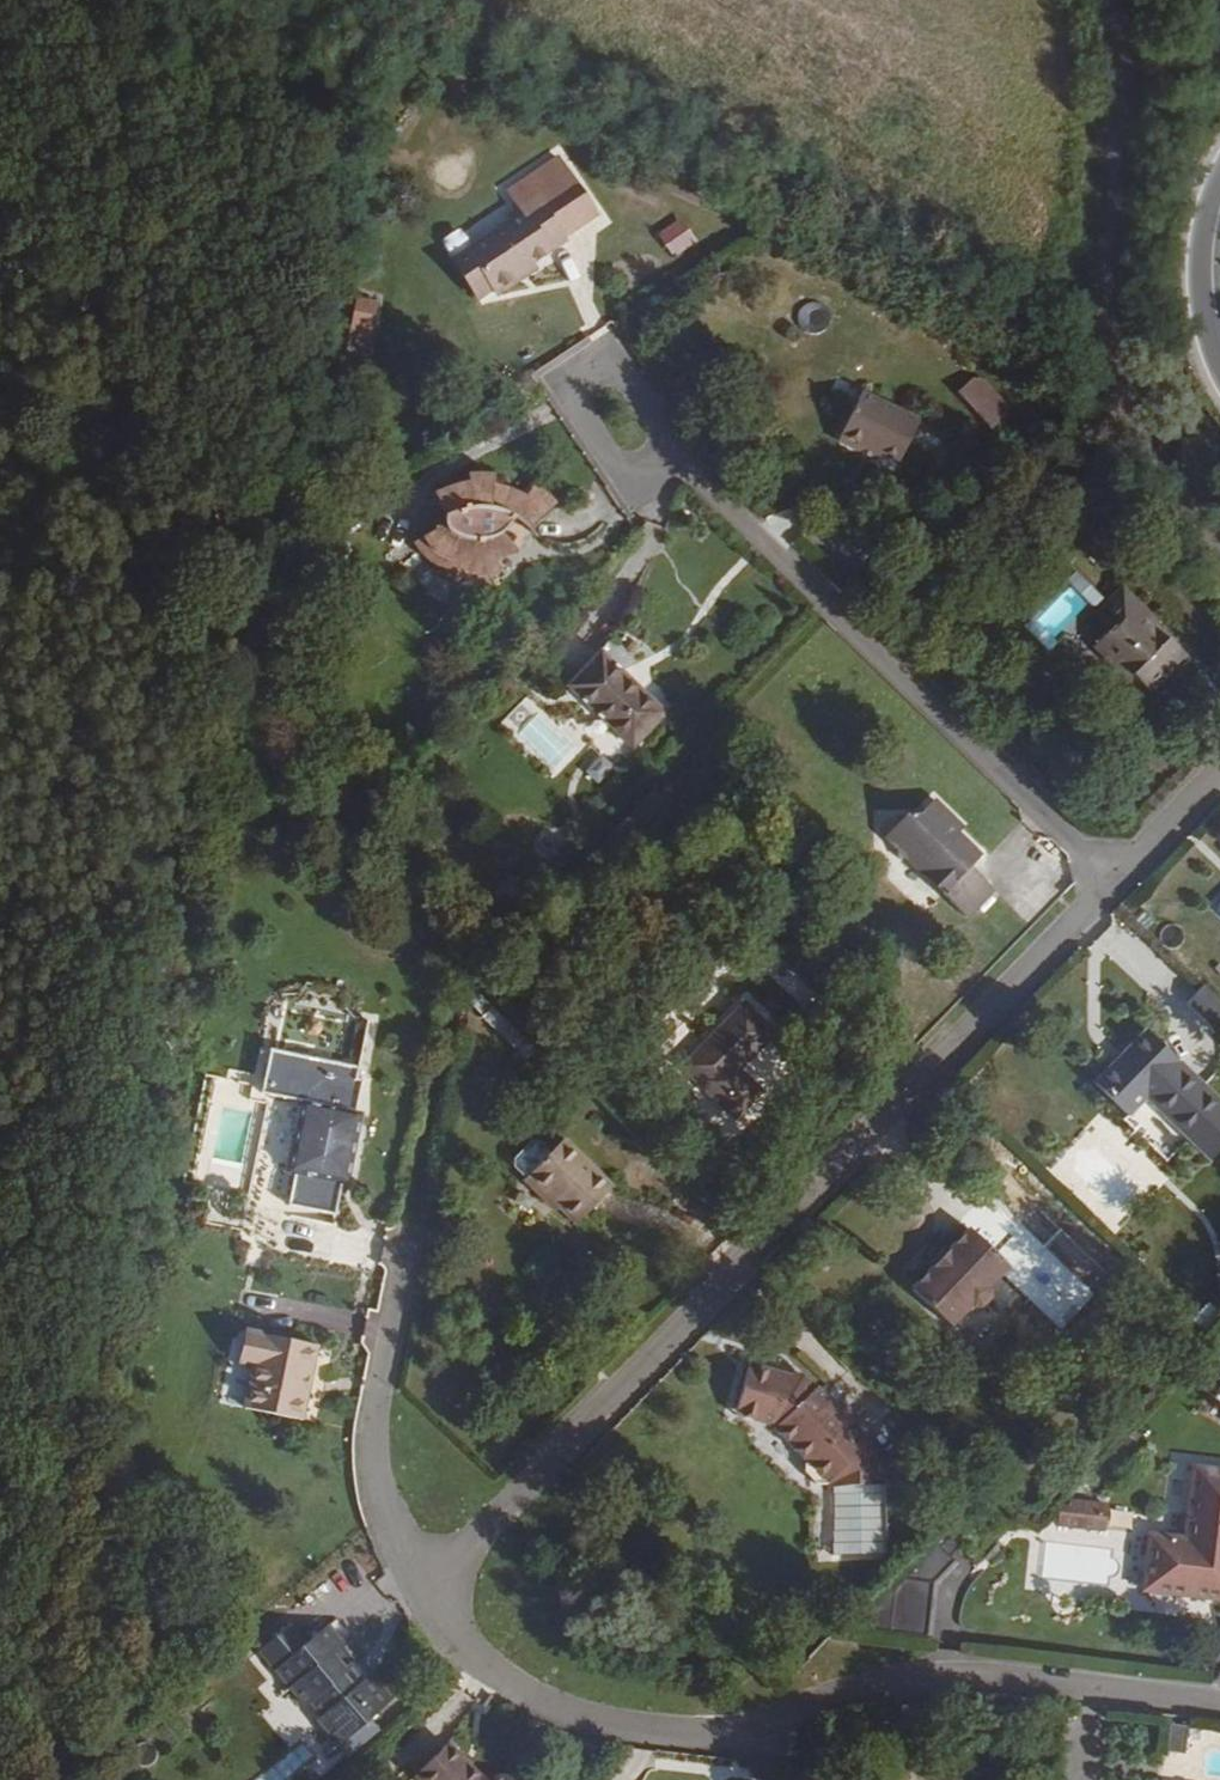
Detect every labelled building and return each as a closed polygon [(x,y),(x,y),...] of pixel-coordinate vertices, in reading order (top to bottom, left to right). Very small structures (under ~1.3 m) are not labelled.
[(458,184),(465,162),(443,154),(436,176),(458,184)] [(453,261),(478,300),(493,290),(497,296),(520,281),(516,275),(534,263),(565,243),(563,239),(597,218),(559,159),(509,191),(524,215),(453,261)] [(657,233),(674,257),(698,240),(681,216),(657,233)] [(534,263),(516,275),(520,281),(538,269),(534,263)] [(374,335),(383,299),(359,293),(349,329),(374,335)] [(823,299),(798,307),(805,331),(830,323),(823,299)] [(960,389),(993,426),(1008,412),(975,376),(960,389)] [(900,462),(919,421),(861,392),(851,414),(844,411),(833,431),(837,443),(840,437),(878,456),(880,452),(900,462)] [(878,456),(840,437),(837,443),(875,462),(878,456)] [(444,514),(443,525),(421,538),(413,543),(419,553),(428,561),(437,567),(447,571),(457,574),(471,576),(481,576),(494,574),(500,573),(497,560),(509,556),(518,550),(502,533),(509,527),(513,521),(529,531),(557,503),(546,493),(533,483),(527,495),(517,491),(509,488),(493,483),(494,475),(483,473),(474,474),(466,474),(468,481),(457,484),(442,489),(432,494),(444,514)] [(1048,651),(1106,597),(1080,570),(1022,624),(1048,651)] [(1132,675),(1150,692),(1186,656),(1155,625),(1158,623),(1121,587),(1091,618),(1107,634),(1090,652),(1123,684),(1132,675)] [(1107,634),(1091,618),(1083,625),(1100,641),(1107,634)] [(633,749),(666,715),(629,679),(627,682),(618,674),(621,671),(601,653),(568,686),(633,749)] [(1186,660),(1166,686),(1187,702),(1208,676),(1186,660)] [(618,674),(627,682),(629,679),(621,671),(618,674)] [(943,896),(967,919),(991,895),(967,872),(982,856),(959,832),(964,828),(935,800),(923,812),(896,815),(900,855),(902,855),(911,854),(948,891),(943,896)] [(971,835),(964,828),(959,832),(967,840),(971,835)] [(948,891),(911,854),(902,855),(943,896),(948,891)] [(1204,988),(1189,1004),(1218,1032),(1219,1029),(1219,1004),(1204,988)] [(270,1048),(358,1066),(368,1019),(280,1001),(270,1048)] [(774,1033),(744,1004),(682,1067),(734,1117),(759,1092),(737,1070),(774,1033)] [(516,1049),(525,1040),(492,1009),(484,1018),(516,1049)] [(1095,1084),(1127,1115),(1178,1063),(1146,1031),(1095,1084)] [(347,1186),(362,1112),(355,1111),(361,1080),(356,1079),(358,1066),(270,1048),(261,1092),(303,1100),(288,1174),(294,1175),(288,1205),(335,1214),(341,1184),(347,1186)] [(577,1224),(613,1187),(563,1139),(525,1180),(546,1200),(549,1196),(560,1207),(577,1224)] [(549,1196),(546,1200),(557,1211),(560,1207),(549,1196)] [(911,1288),(950,1326),(969,1306),(973,1309),(982,1309),(994,1298),(992,1289),(989,1285),(1008,1266),(995,1253),(1018,1230),(983,1196),(960,1221),(968,1229),(947,1250),(951,1254),(936,1270),(932,1266),(911,1288)] [(932,1266),(936,1270),(951,1254),(943,1246),(928,1262),(932,1266)] [(1219,1317),(1219,1314),(1209,1303),(1192,1320),(1205,1333),(1219,1317)] [(246,1409),(302,1420),(307,1395),(304,1394),(309,1369),(312,1370),(317,1345),(247,1331),(240,1365),(254,1367),(246,1409)] [(832,1484),(833,1487),(884,1485),(883,1471),(865,1449),(872,1441),(815,1387),(807,1396),(789,1378),(789,1376),(749,1365),(738,1403),(751,1407),(748,1417),(776,1425),(810,1461),(808,1472),(820,1485),(832,1484)] [(807,1396),(815,1387),(791,1371),(789,1376),(789,1378),(807,1396)] [(738,1403),(735,1414),(748,1417),(751,1407),(738,1403)] [(1143,1591),(1219,1599),(1219,1469),(1192,1466),(1184,1534),(1177,1533),(1177,1537),(1149,1534),(1143,1591)] [(884,1485),(833,1487),(836,1555),(888,1553),(884,1485)] [(1058,1519),(1068,1519),(1067,1525),(1098,1529),(1101,1506),(1070,1502),(1069,1513),(1059,1511),(1058,1519)] [(1109,1507),(1101,1506),(1098,1529),(1106,1530),(1109,1507)] [(1110,1512),(1109,1527),(1140,1528),(1140,1513),(1110,1512)] [(341,1748),(393,1698),(370,1675),(362,1682),(350,1670),(365,1655),(348,1637),(340,1645),(324,1628),(303,1649),(285,1631),(255,1659),(306,1711),(310,1707),(322,1720),(318,1724),(341,1748)] [(1187,1753),(1190,1725),(1171,1723),(1168,1751),(1187,1753)] [(314,1756),(298,1739),(253,1779),(288,1779),(314,1756)] [(522,1778),(480,1777),(448,1743),(415,1775),(420,1779),(522,1779),(522,1778)]
